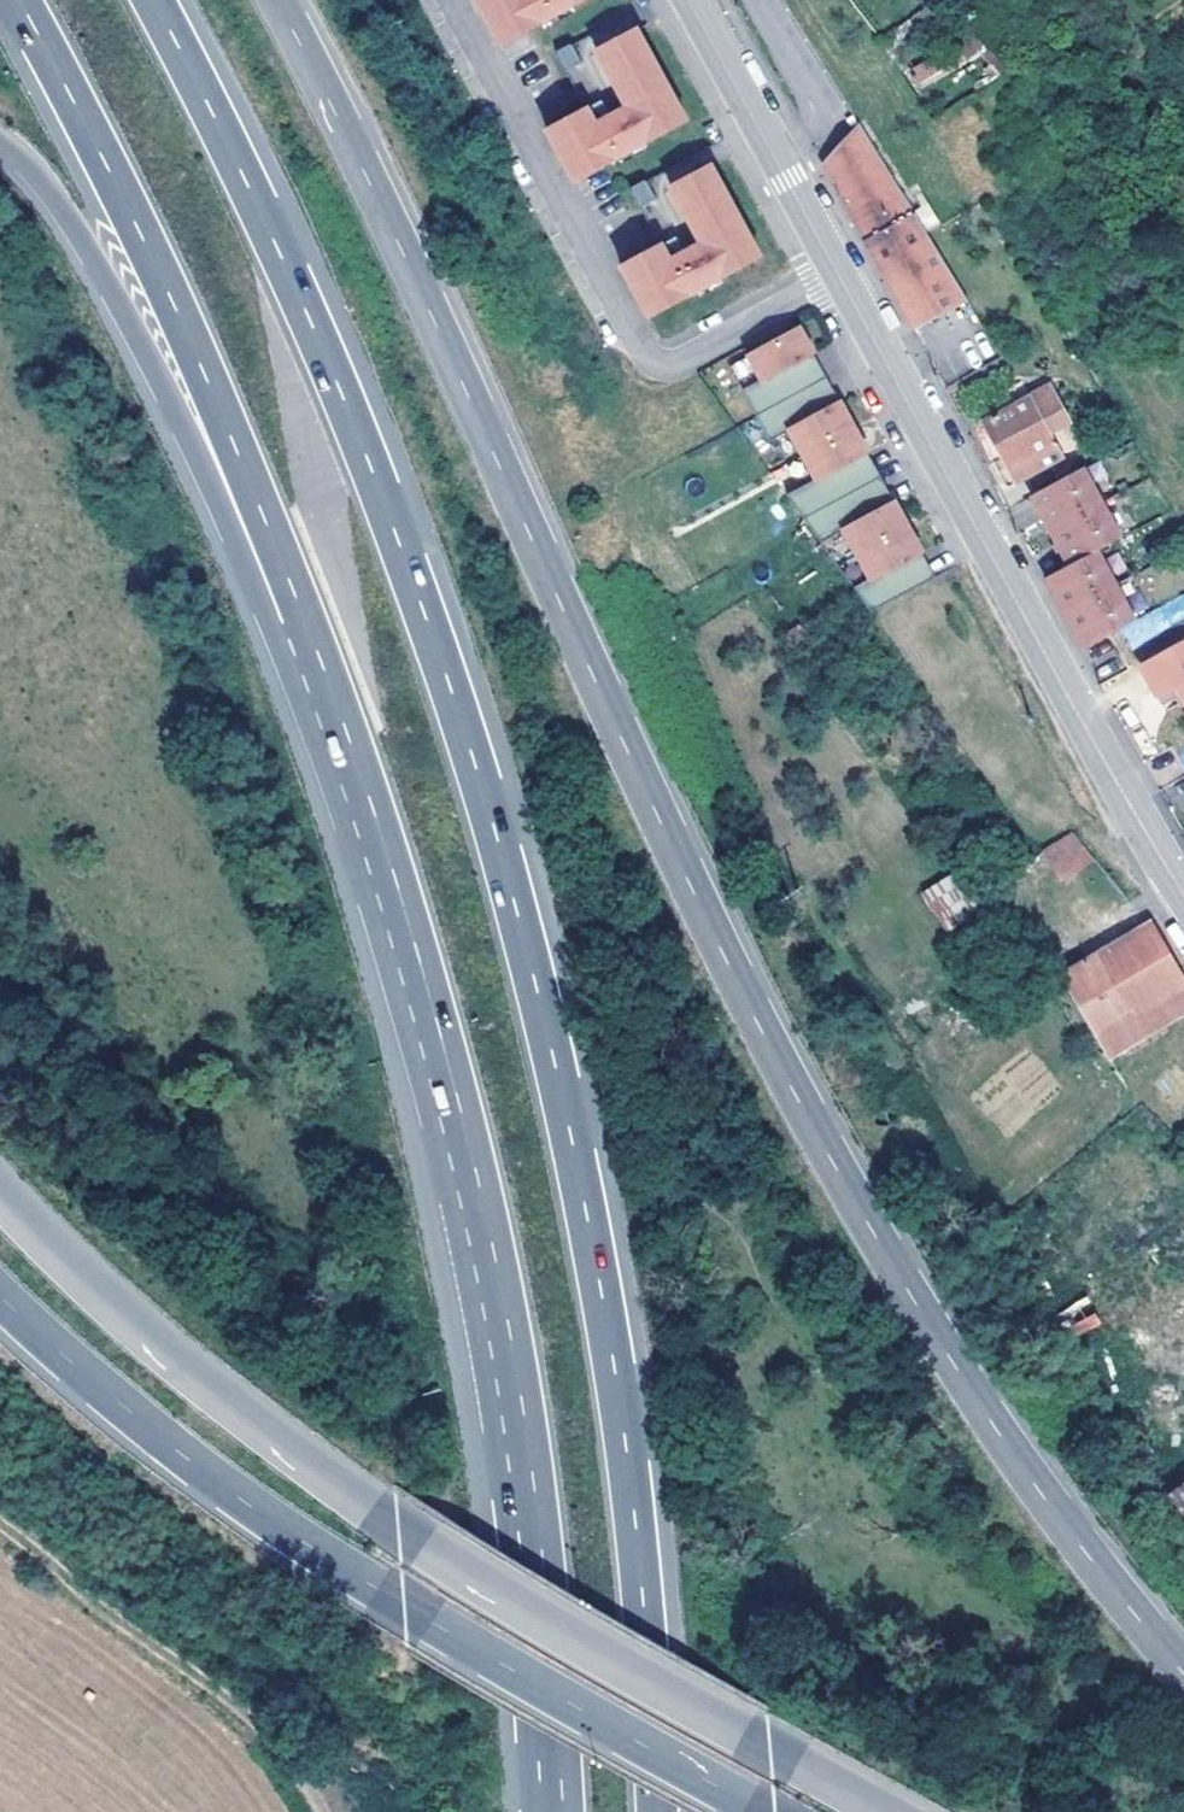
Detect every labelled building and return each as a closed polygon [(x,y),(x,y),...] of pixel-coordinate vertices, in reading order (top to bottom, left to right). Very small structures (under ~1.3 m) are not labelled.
[(497,43),(575,0),(474,0),(497,43)] [(646,47),(626,11),(553,52),(583,107),(544,128),(572,179),(685,117),(646,47)] [(977,27),(936,53),(949,72),(950,73),(980,55),(995,78),(1007,70),(977,27)] [(949,72),(936,53),(911,69),(922,88),(949,72)] [(844,152),(821,165),(912,329),(923,323),(964,301),(866,140),(844,152)] [(701,147),(627,187),(658,242),(619,264),(647,315),(759,253),(701,147)] [(812,349),(798,324),(747,352),(761,377),(741,387),(769,438),(788,428),(819,482),(806,492),(788,503),(810,534),(820,549),(841,535),(868,585),(852,595),(868,619),(891,604),(928,580),(914,554),(922,549),(894,498),(885,503),(859,454),(867,450),(839,398),(830,402),(804,354),(812,349)] [(839,398),(812,349),(804,354),(830,402),(839,398)] [(761,377),(747,352),(728,362),(741,387),(761,377)] [(1046,429),(1067,419),(1048,385),(1027,395),(1018,379),(972,402),(998,454),(1011,447),(1024,473),(1059,455),(1046,429)] [(788,428),(769,438),(806,492),(819,482),(788,428)] [(1024,473),(1011,447),(998,454),(991,457),(1005,484),(1024,473)] [(894,498),(867,450),(859,454),(885,503),(894,498)] [(1119,533),(1081,464),(1030,492),(1031,495),(1043,516),(1055,538),(1067,559),(1068,562),(1050,572),(1061,594),(1056,596),(1071,624),(1076,622),(1088,643),(1110,630),(1134,616),(1096,547),(1119,533)] [(1031,495),(1026,498),(1038,519),(1043,516),(1031,495)] [(841,535),(820,549),(852,595),(868,585),(841,535)] [(1055,538),(1050,542),(1062,563),(1067,559),(1055,538)] [(922,549),(914,554),(928,580),(936,574),(922,549)] [(1050,572),(1044,575),(1056,596),(1061,594),(1050,572)] [(1076,622),(1071,624),(1082,646),(1088,643),(1076,622)] [(1141,659),(1159,689),(1177,679),(1183,691),(1183,634),(1141,659)] [(1076,828),(1045,847),(1069,878),(1100,859),(1076,828)] [(919,892),(944,931),(975,912),(950,873),(919,892)] [(981,886),(967,896),(991,926),(1008,916),(983,884),(981,886)] [(1183,1012),(1183,977),(1154,924),(1061,975),(1107,1056),(1183,1012)] [(1167,1491),(1183,1516),(1183,1479),(1167,1491)]
